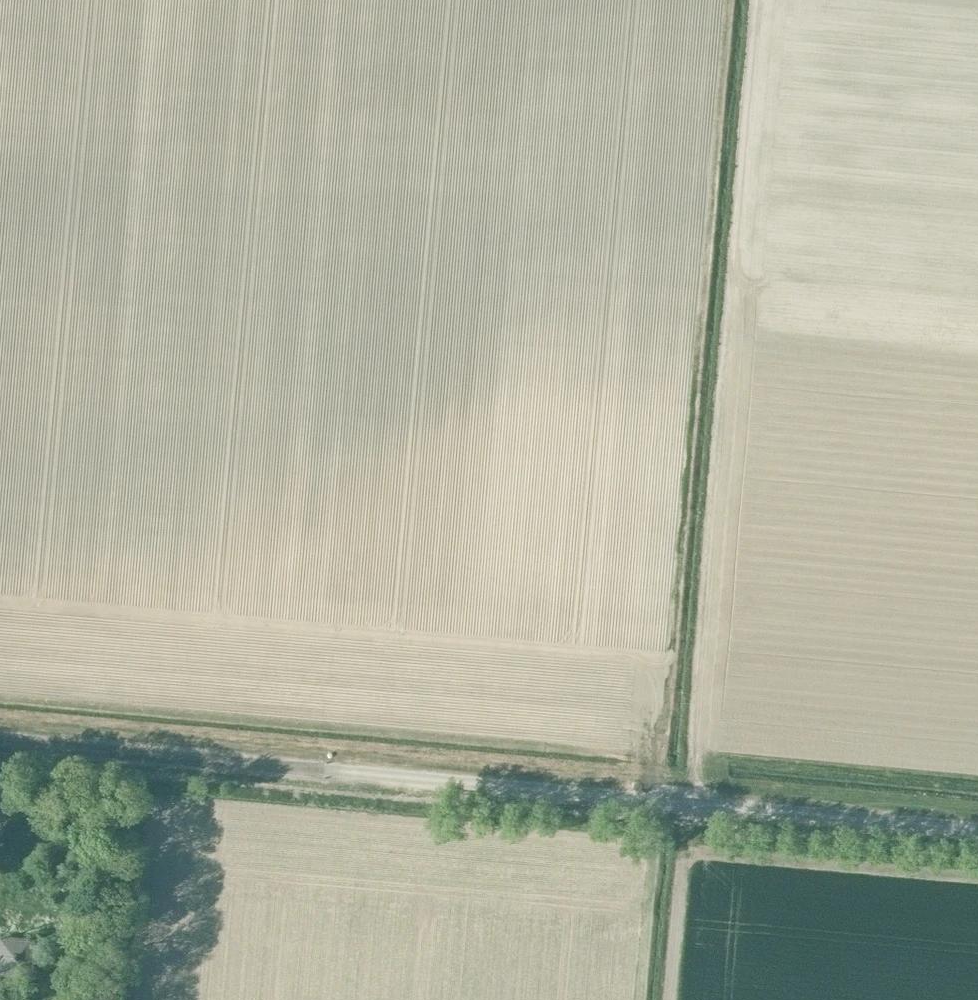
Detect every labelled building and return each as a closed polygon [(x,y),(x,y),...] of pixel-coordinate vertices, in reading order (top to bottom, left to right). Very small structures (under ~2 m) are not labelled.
[(37,979),(39,939),(1,937),(0,963),(0,975),(37,979)]
